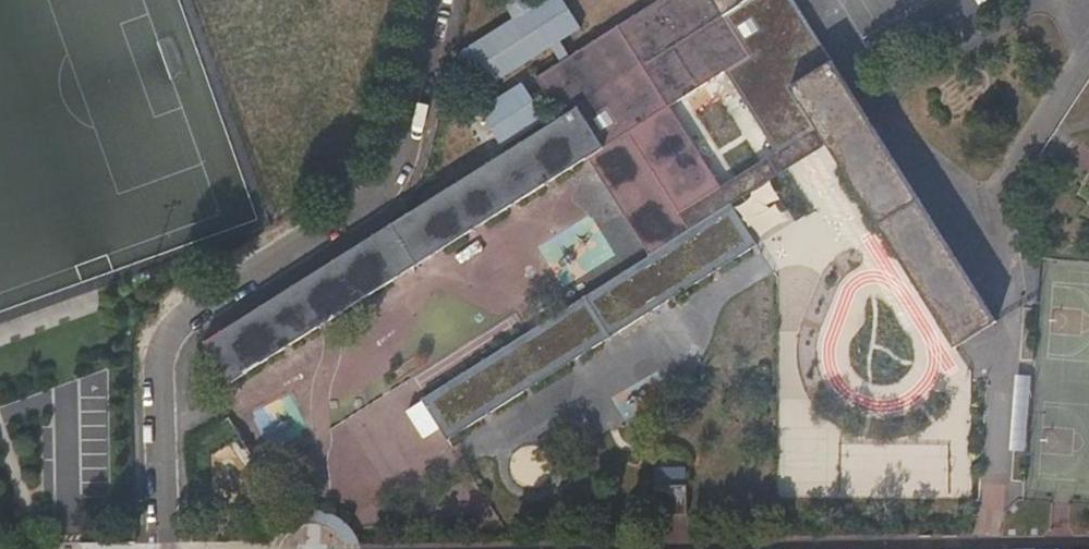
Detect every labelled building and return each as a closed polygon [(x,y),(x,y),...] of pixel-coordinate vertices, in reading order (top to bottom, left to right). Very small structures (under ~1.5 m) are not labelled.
[(581,29),(562,0),(544,0),(537,4),(534,0),(505,0),(502,2),(512,19),(458,54),(481,90),(550,48),(558,62),(553,66),(578,106),(206,342),(233,384),(585,164),(642,259),(421,399),(449,441),(758,246),(732,203),(829,143),(956,346),(997,321),(914,188),(798,0),(657,0),(570,55),(561,41),(581,29)] [(523,84),(480,112),(502,147),(545,121),(523,84)] [(120,395),(120,406),(131,406),(132,395),(120,395)]
